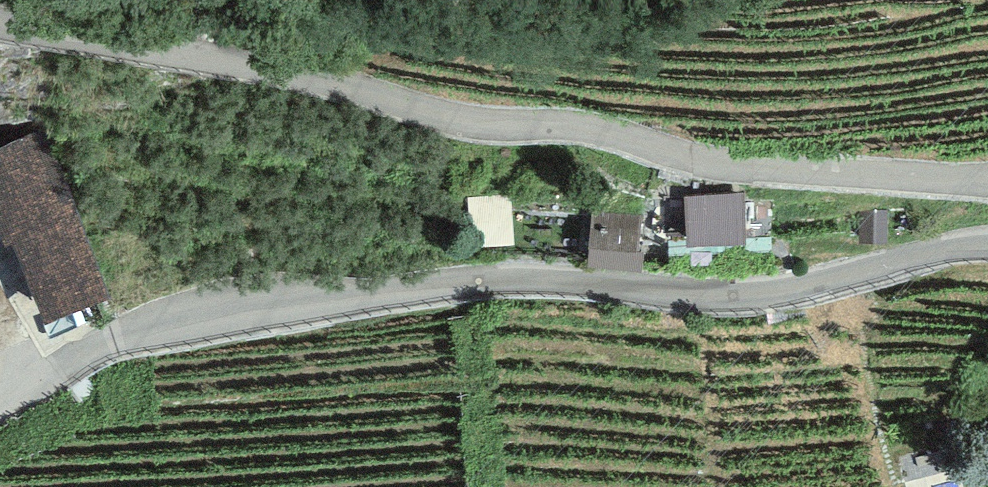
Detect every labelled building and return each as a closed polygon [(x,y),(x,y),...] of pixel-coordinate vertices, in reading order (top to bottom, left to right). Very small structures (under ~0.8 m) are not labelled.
[(0,140),(0,236),(2,242),(15,237),(46,315),(117,287),(50,120),(0,140)] [(743,190),(684,193),(686,239),(745,237),(743,190)] [(646,213),(592,208),(587,257),(640,263),(646,213)]
